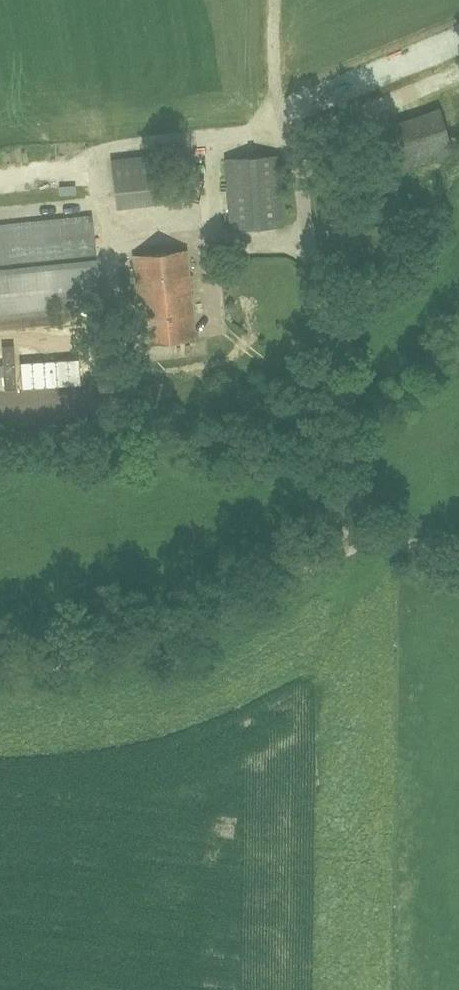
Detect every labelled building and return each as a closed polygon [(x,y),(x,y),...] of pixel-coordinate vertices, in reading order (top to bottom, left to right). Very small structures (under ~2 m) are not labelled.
[(434,109),(390,125),(404,165),(448,149),(434,109)] [(112,159),(116,195),(169,189),(164,153),(112,159)] [(227,159),(231,228),(282,225),(277,155),(227,159)] [(389,195),(371,198),(369,187),(318,196),(324,229),(393,218),(389,195)] [(0,225),(0,312),(101,302),(92,216),(0,225)] [(339,264),(400,253),(394,222),(333,233),(339,264)] [(166,303),(157,304),(159,324),(168,323),(170,339),(170,340),(171,352),(216,347),(214,329),(212,311),(221,310),(218,278),(209,279),(208,275),(191,277),(180,278),(163,280),(166,303)]
